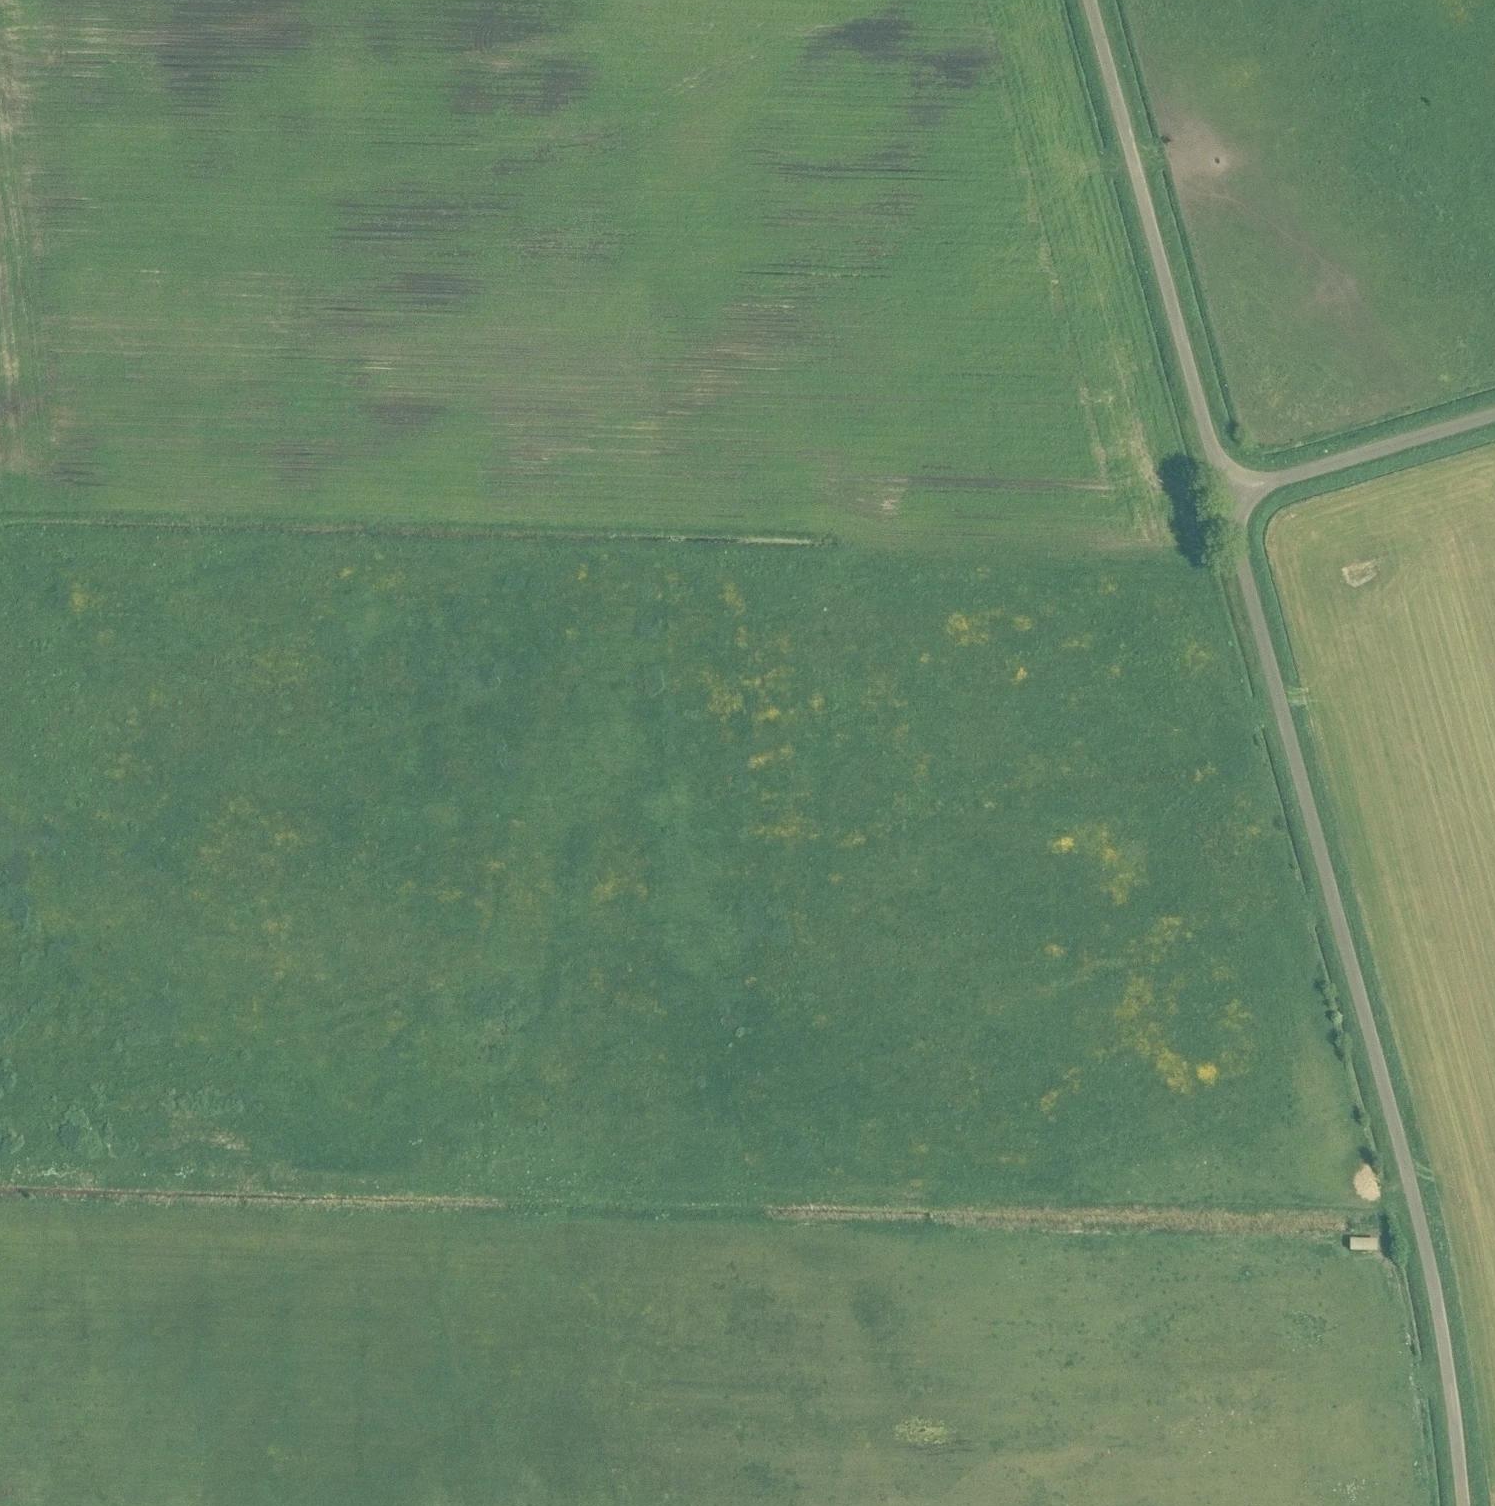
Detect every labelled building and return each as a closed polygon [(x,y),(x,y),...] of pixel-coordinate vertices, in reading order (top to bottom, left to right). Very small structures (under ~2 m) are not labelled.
[(1383,1238),(1356,1240),(1357,1253),(1384,1251),(1383,1238)]
